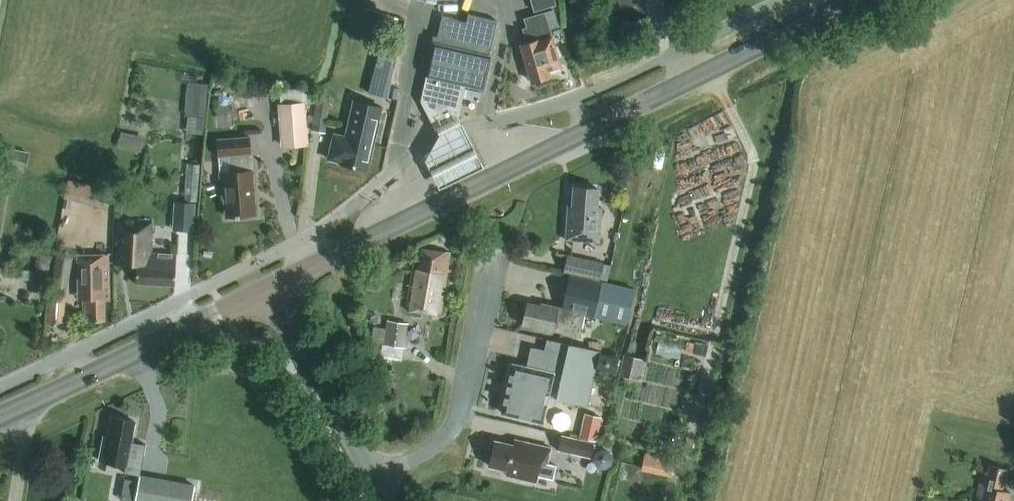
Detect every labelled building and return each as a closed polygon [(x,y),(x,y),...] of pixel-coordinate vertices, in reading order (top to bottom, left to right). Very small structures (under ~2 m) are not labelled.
[(534,11),(556,4),(555,0),(530,0),(534,11)] [(560,24),(555,8),(524,18),(527,27),(522,28),(525,38),(530,36),(531,41),(520,44),(531,81),(550,75),(548,69),(561,65),(549,27),(560,24)] [(482,85),(497,20),(467,13),(466,21),(441,15),(437,36),(433,35),(430,45),(434,46),(428,73),(429,73),(424,93),(438,119),(457,109),(463,81),(482,85)] [(373,90),(391,95),(404,48),(385,43),(373,90)] [(188,81),(185,114),(194,115),(196,82),(188,81)] [(199,82),(196,115),(205,116),(208,83),(199,82)] [(331,97),(317,94),(311,131),(325,133),(331,97)] [(308,144),(305,101),(278,103),(281,146),(308,144)] [(381,108),(354,102),(345,138),(334,135),(328,160),(367,169),(381,108)] [(450,120),(430,129),(433,135),(419,162),(434,190),(476,170),(450,120)] [(141,134),(119,130),(115,146),(138,150),(141,134)] [(250,170),(249,153),(251,153),(249,136),(216,139),(218,155),(221,191),(224,191),(226,216),(256,214),(252,170),(250,170)] [(28,152),(0,145),(0,146),(0,174),(5,176),(7,167),(23,171),(28,152)] [(197,201),(199,164),(187,164),(185,200),(197,201)] [(93,205),(107,209),(112,190),(84,183),(81,196),(94,199),(93,205)] [(599,241),(601,206),(597,206),(598,188),(573,186),(571,212),(567,211),(566,238),(599,241)] [(196,201),(181,201),(181,225),(196,225),(196,201)] [(174,285),(176,254),(151,252),(152,222),(115,220),(114,263),(136,263),(135,282),(174,285)] [(440,314),(450,253),(422,248),(418,269),(412,268),(406,309),(440,314)] [(111,299),(109,253),(76,255),(78,299),(83,299),(84,315),(88,315),(88,321),(107,320),(106,300),(111,299)] [(599,279),(602,262),(567,254),(564,271),(599,279)] [(67,290),(72,258),(53,255),(49,287),(67,290)] [(628,324),(635,289),(570,274),(562,309),(540,304),(540,305),(526,302),(521,324),(552,331),(580,337),(584,314),(628,324)] [(71,294),(52,293),(51,318),(71,318),(71,294)] [(384,344),(405,347),(408,322),(387,320),(386,327),(384,343),(384,344)] [(384,343),(386,327),(373,325),(371,341),(384,343)] [(586,404),(599,350),(547,338),(544,350),(534,348),(530,367),(512,363),(501,412),(542,421),(549,393),(556,395),(556,397),(586,404)] [(662,352),(682,352),(683,340),(662,340),(662,352)] [(614,371),(618,357),(600,353),(597,367),(614,371)] [(648,358),(625,353),(621,374),(643,379),(648,358)] [(104,436),(100,460),(126,465),(125,472),(140,474),(145,444),(131,441),(133,427),(128,426),(129,420),(113,416),(109,437),(104,436)] [(582,423),(579,437),(596,440),(599,427),(582,423)] [(589,456),(593,442),(562,435),(558,449),(589,456)] [(522,446),(495,440),(489,465),(507,469),(506,474),(535,481),(536,475),(553,479),(556,465),(547,463),(551,447),(523,441),(522,446)] [(604,469),(612,464),(614,457),(609,449),(602,448),(594,453),(593,460),(597,467),(604,469)] [(677,458),(646,452),(643,470),(673,476),(677,458)] [(1006,469),(990,465),(988,473),(983,471),(976,500),(1010,500),(1012,493),(1001,490),(1006,469)] [(139,475),(135,500),(191,500),(194,485),(139,475)]
